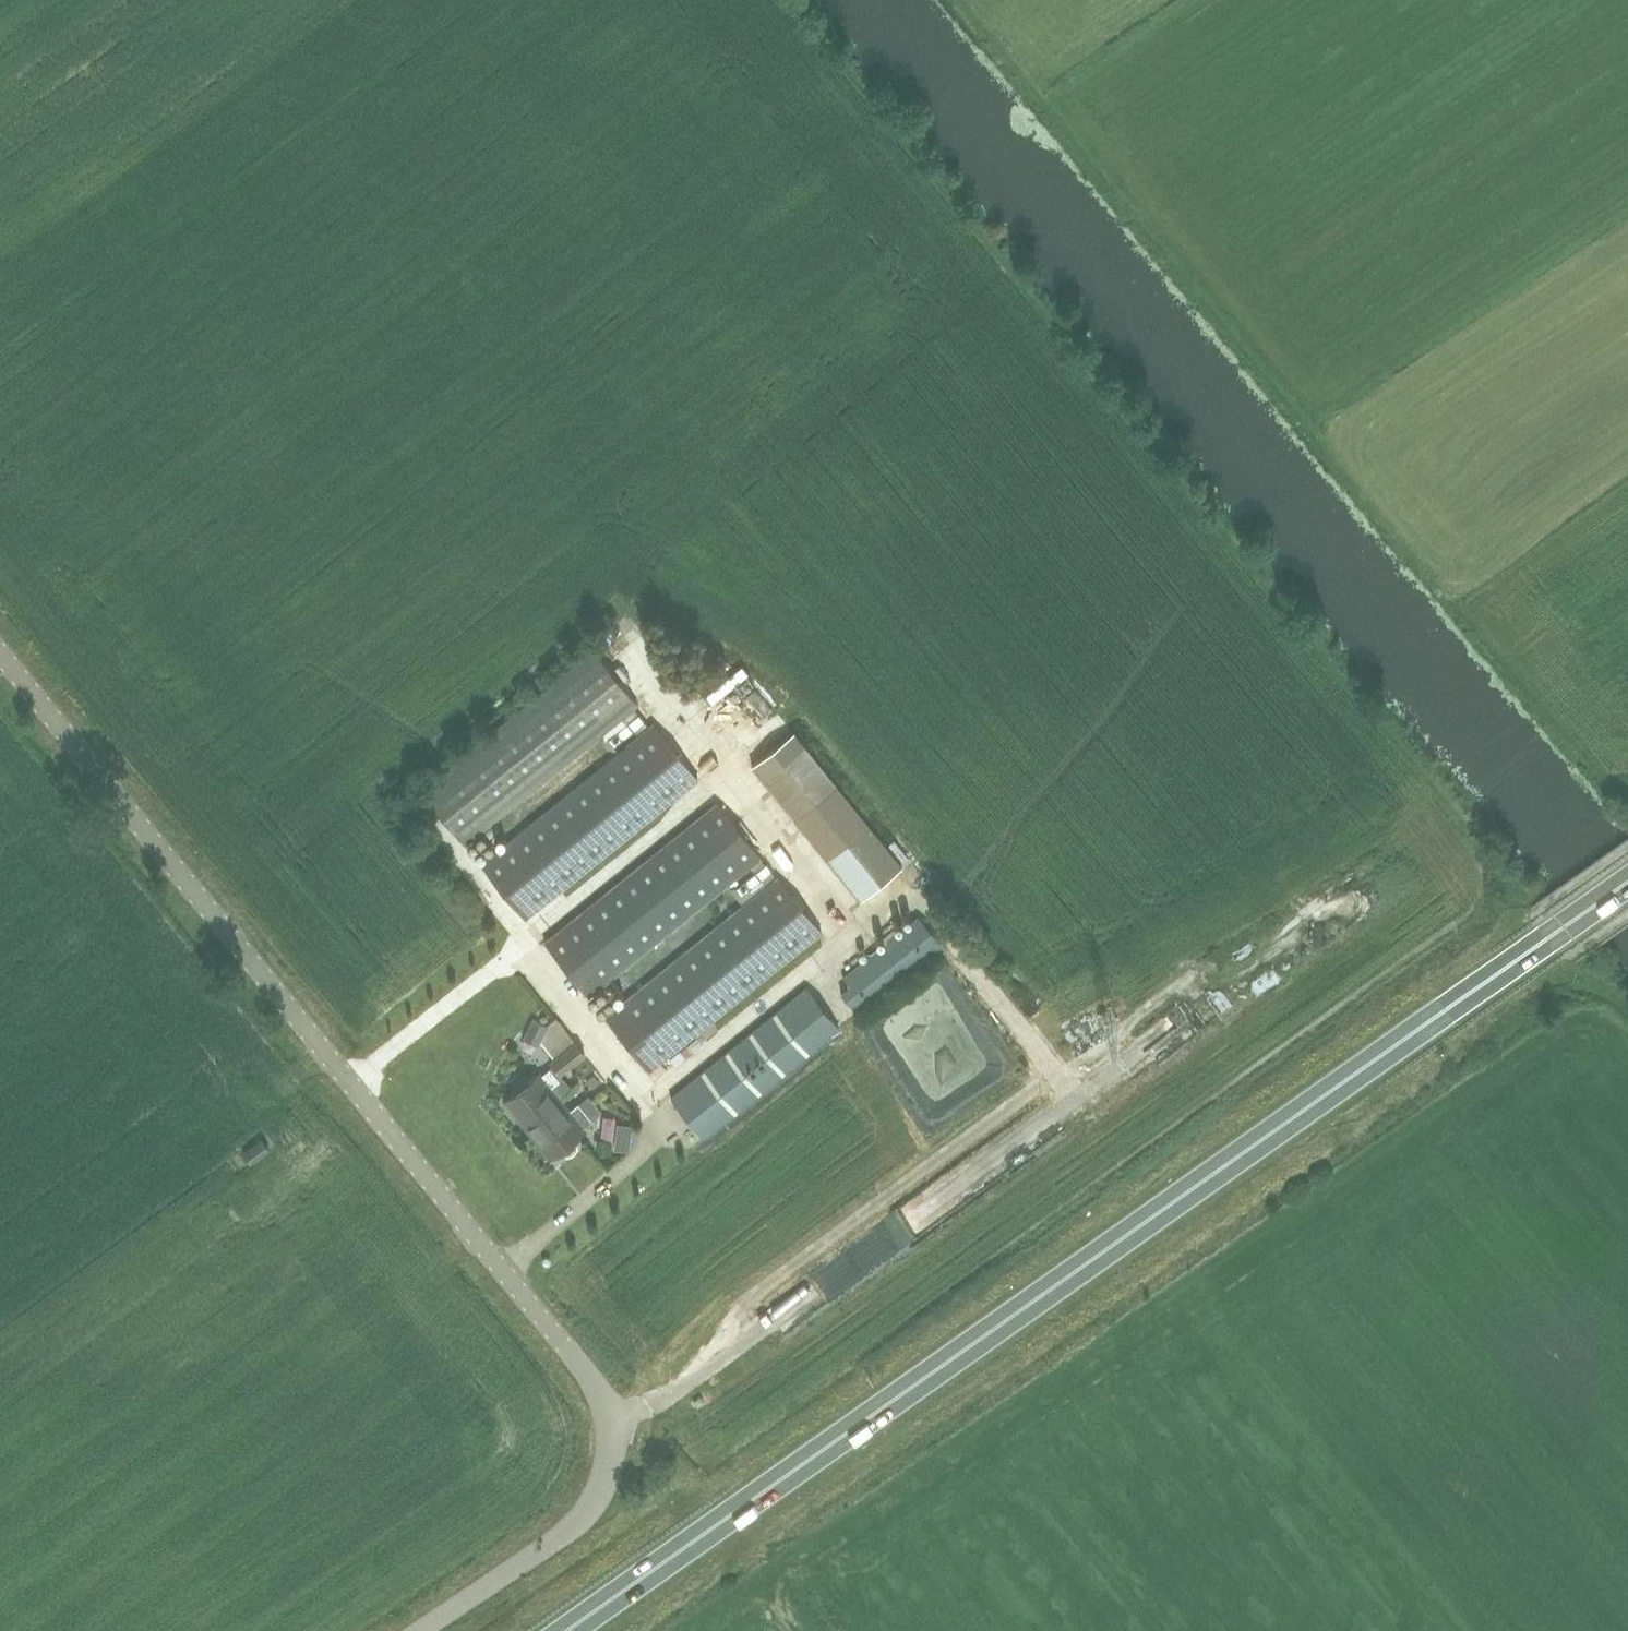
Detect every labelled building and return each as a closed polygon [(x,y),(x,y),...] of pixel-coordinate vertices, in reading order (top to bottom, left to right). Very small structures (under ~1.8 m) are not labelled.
[(423,830),(442,815),(465,844),(638,704),(594,650),(421,789),(402,805),(423,830)] [(525,918),(698,779),(654,725),(481,864),(525,918)] [(793,732),(752,765),(861,898),(902,865),(793,732)] [(589,997),(761,857),(717,802),(545,943),(589,997)] [(649,1071),(822,931),(778,877),(605,1017),(649,1071)] [(942,944),(918,915),(842,976),(850,986),(841,994),(857,1014),(942,944)] [(703,1137),(838,1027),(807,987),(671,1098),(703,1137)] [(516,1114),(528,1129),(561,1102),(559,1099),(572,1088),(560,1074),(586,1053),(567,1029),(545,1046),(555,1059),(551,1062),(554,1066),(540,1076),(539,1074),(506,1101),(508,1103),(507,1107),(512,1114),(516,1114)] [(561,1102),(528,1129),(550,1157),(561,1148),(563,1152),(567,1154),(572,1152),(575,1150),(577,1146),(576,1141),(573,1138),(584,1130),(582,1128),(603,1111),(589,1095),(569,1111),(561,1102)] [(251,1162),(269,1149),(262,1139),(244,1153),(251,1162)] [(698,1407),(705,1402),(701,1397),(694,1401),(698,1407)]
